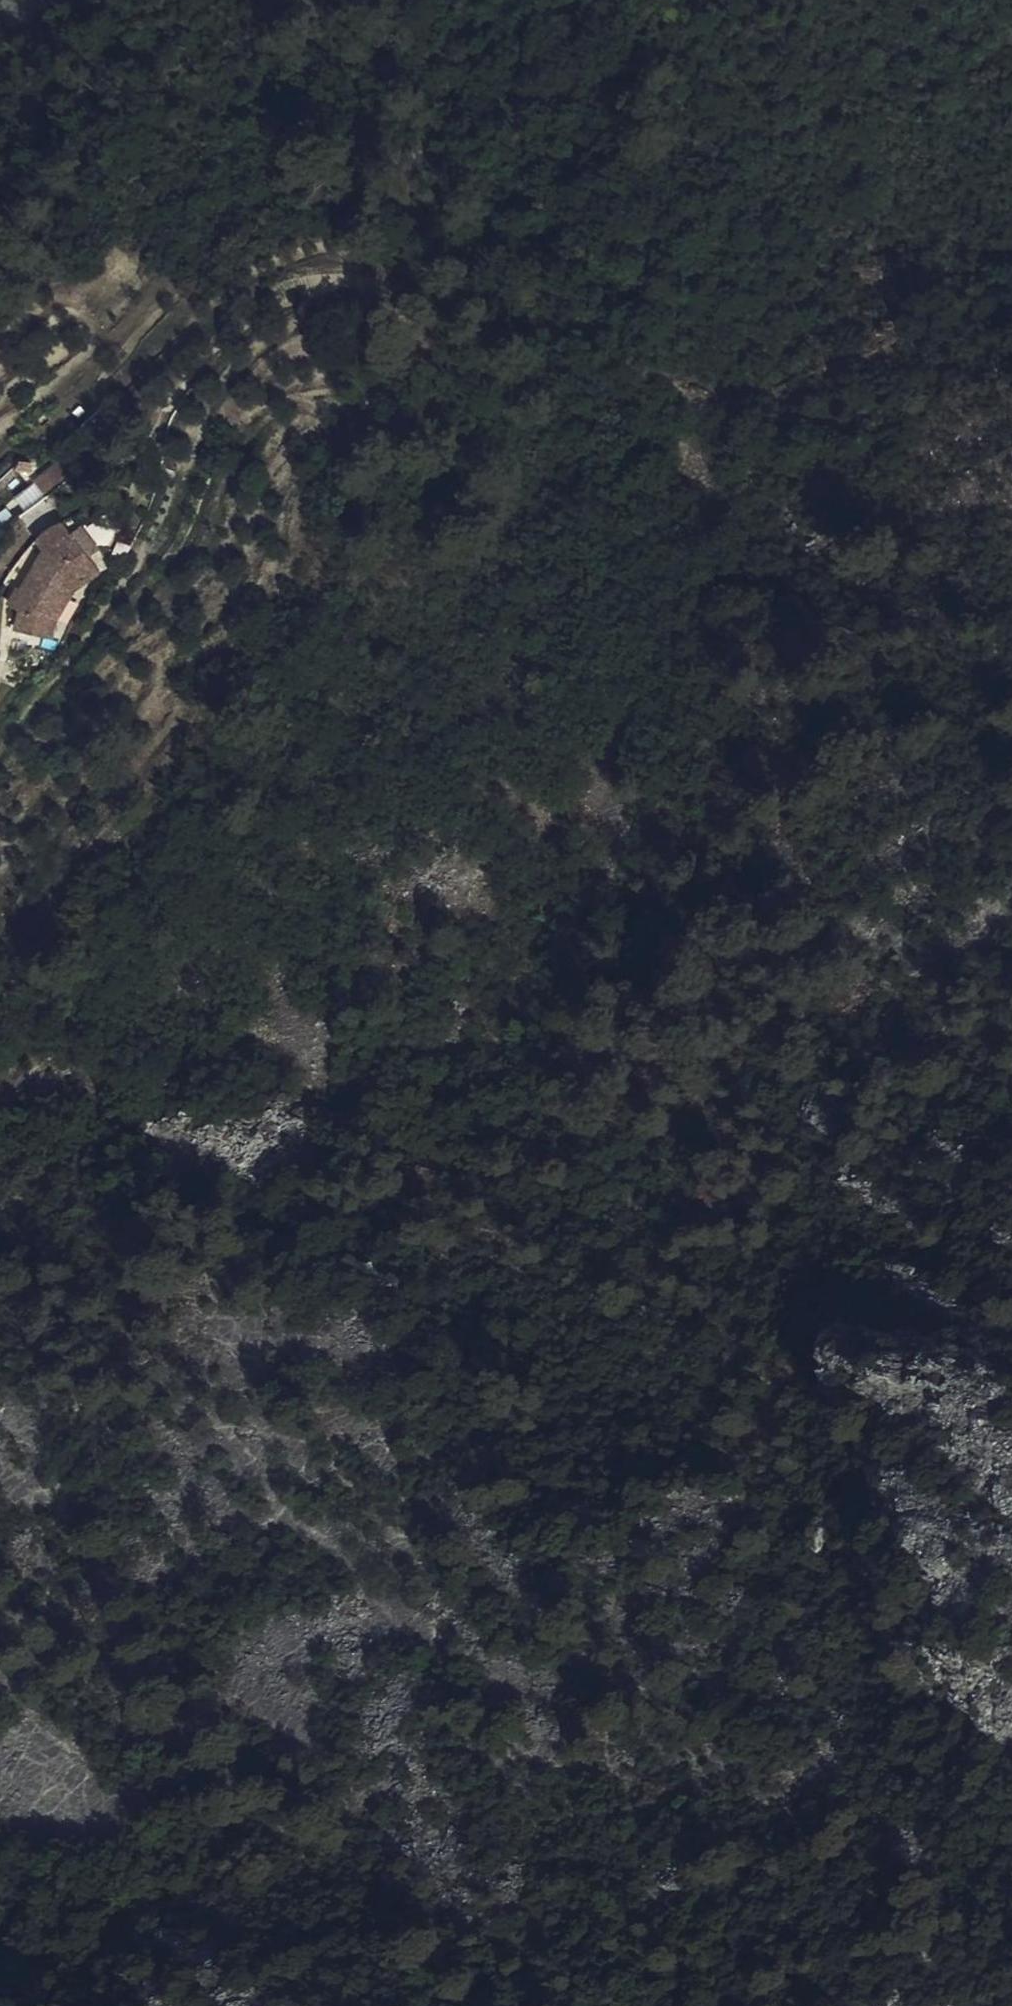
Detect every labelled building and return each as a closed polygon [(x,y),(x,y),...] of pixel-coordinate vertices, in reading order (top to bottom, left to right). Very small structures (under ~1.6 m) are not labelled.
[(20,631),(51,645),(58,648),(66,626),(84,595),(104,581),(55,502),(26,520),(61,565),(54,575),(49,571),(42,579),(35,574),(16,604),(30,615),(20,631)]
